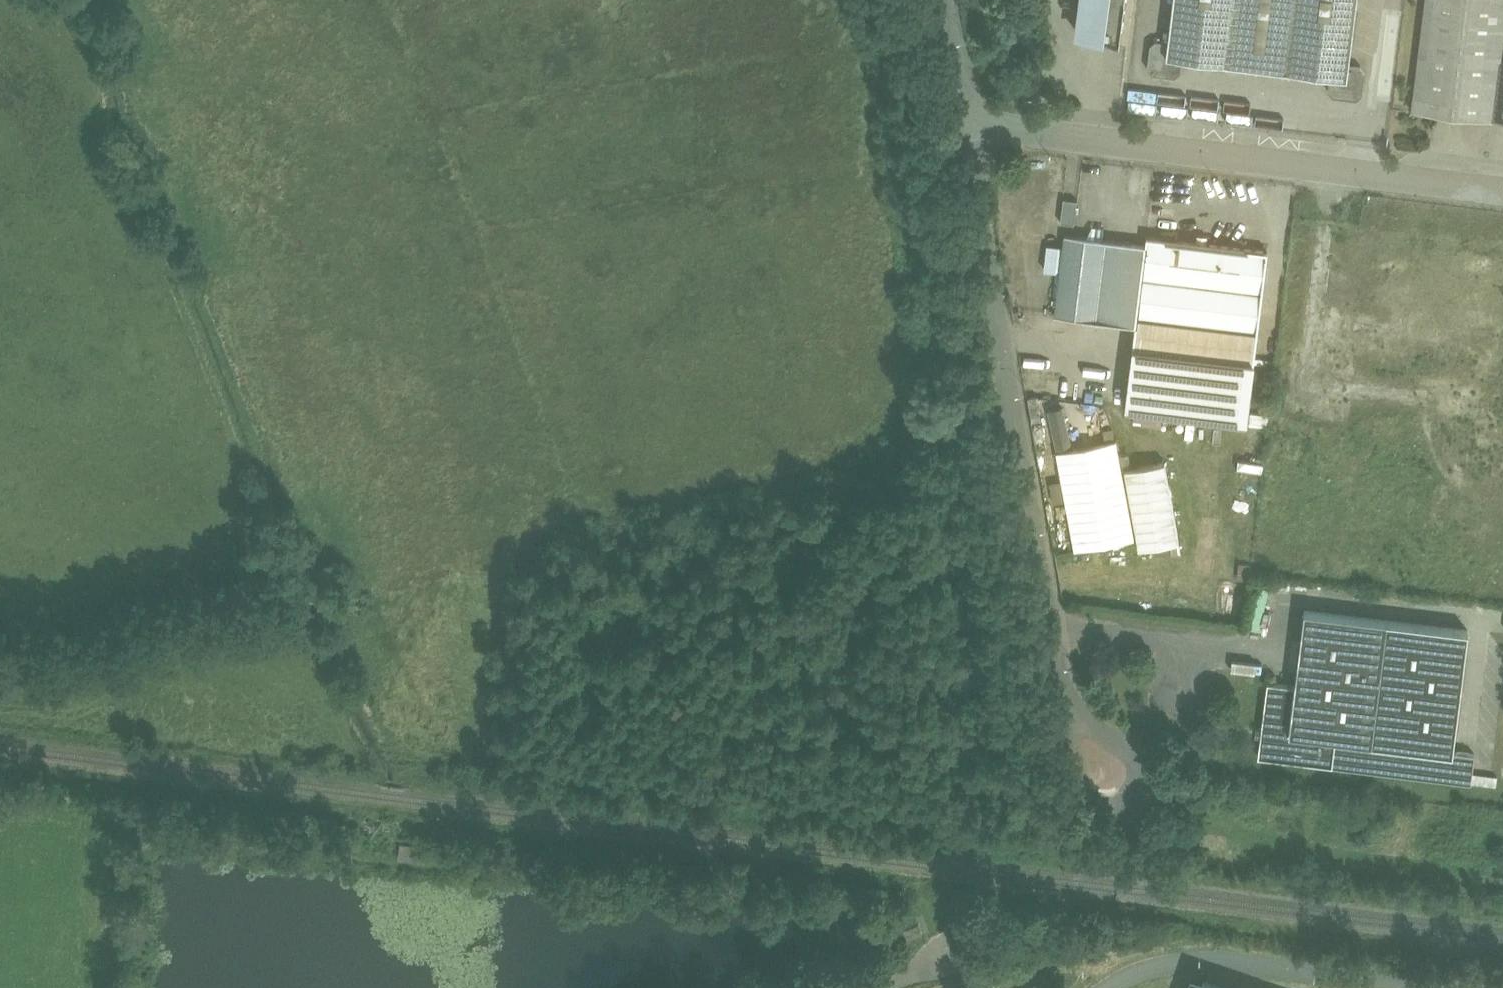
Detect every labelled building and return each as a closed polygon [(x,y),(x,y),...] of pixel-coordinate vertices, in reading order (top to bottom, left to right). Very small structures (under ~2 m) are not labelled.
[(1079,32),(1103,35),(1121,41),(1126,0),(1084,0),(1079,32)] [(1169,42),(1167,54),(1182,55),(1228,61),(1228,64),(1231,68),(1234,69),(1240,70),(1240,69),(1243,70),(1247,67),(1247,64),(1333,74),(1348,76),(1349,65),(1357,0),(1174,0),(1169,42)] [(1413,108),(1494,118),(1501,58),(1502,45),(1502,0),(1426,0),(1413,108)] [(1169,42),(1163,41),(1158,41),(1154,44),(1153,49),(1151,60),(1152,60),(1151,66),(1154,70),(1160,70),(1160,71),(1173,72),(1176,72),(1180,69),(1180,66),(1181,66),(1182,55),(1167,54),(1169,42)] [(1501,58),(1494,118),(1502,120),(1502,58),(1501,58)] [(1363,70),(1360,66),(1355,66),(1355,65),(1349,65),(1348,76),(1333,74),(1332,85),(1332,88),(1335,92),(1338,93),(1351,95),(1351,94),(1357,95),(1361,92),(1361,86),(1362,86),(1363,76),(1363,70)] [(1079,198),(1065,196),(1062,220),(1075,222),(1079,198)] [(1147,243),(1066,233),(1056,313),(1137,323),(1147,243)] [(1269,250),(1148,235),(1147,243),(1137,323),(1134,346),(1134,347),(1255,362),(1255,361),(1269,250)] [(1255,362),(1134,347),(1127,406),(1247,421),(1255,362)] [(1049,427),(1053,443),(1067,440),(1063,424),(1049,427)] [(1117,438),(1057,449),(1076,548),(1135,537),(1117,438)] [(1166,460),(1126,467),(1140,546),(1180,540),(1166,460)] [(1388,620),(1306,609),(1296,685),(1290,731),(1337,738),(1373,742),(1388,620)] [(1469,630),(1388,620),(1373,742),(1454,752),(1454,751),(1469,630)] [(1296,685),(1269,681),(1259,756),(1334,765),(1337,738),(1290,731),(1296,685)] [(1373,742),(1337,738),(1334,765),(1472,782),(1476,753),(1454,751),(1454,752),(1454,753),(1373,742)]
